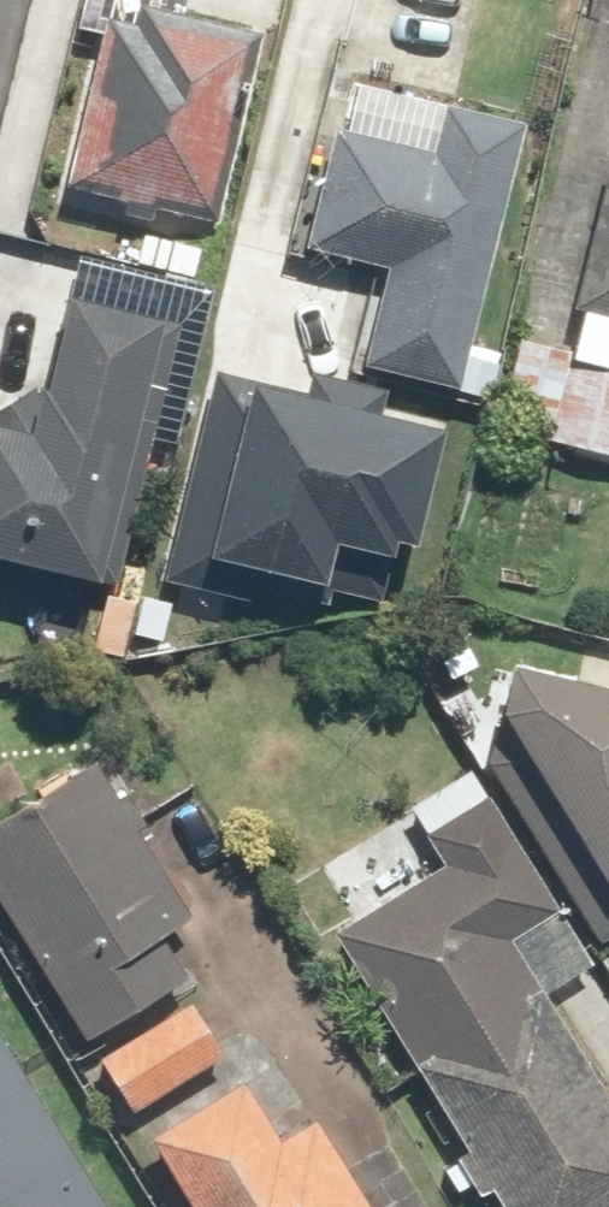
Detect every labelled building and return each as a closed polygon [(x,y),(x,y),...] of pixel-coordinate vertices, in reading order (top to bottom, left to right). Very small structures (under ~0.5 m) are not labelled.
[(115,2),(71,199),(210,229),(254,33),(115,2)] [(339,129),(306,250),(394,274),(370,368),(450,389),(519,125),(438,105),(425,153),(339,129)] [(608,315),(608,161),(574,307),(608,315)] [(103,571),(156,340),(70,321),(42,442),(0,432),(0,551),(58,564),(59,561),(103,571)] [(222,370),(170,568),(244,587),(252,559),(409,600),(454,431),(222,370)] [(502,740),(489,749),(608,926),(608,690),(507,667),(490,738),(502,740)] [(0,831),(0,898),(75,1028),(182,966),(77,786),(0,831)] [(333,939),(500,1206),(605,1206),(608,1205),(608,1105),(507,941),(558,907),(484,797),(421,839),(443,871),(333,939)] [(193,1012),(107,1057),(133,1106),(219,1061),(193,1012)] [(0,1034),(0,1206),(111,1206),(0,1034)] [(153,1149),(188,1206),(332,1206),(258,1086),(153,1149)]
